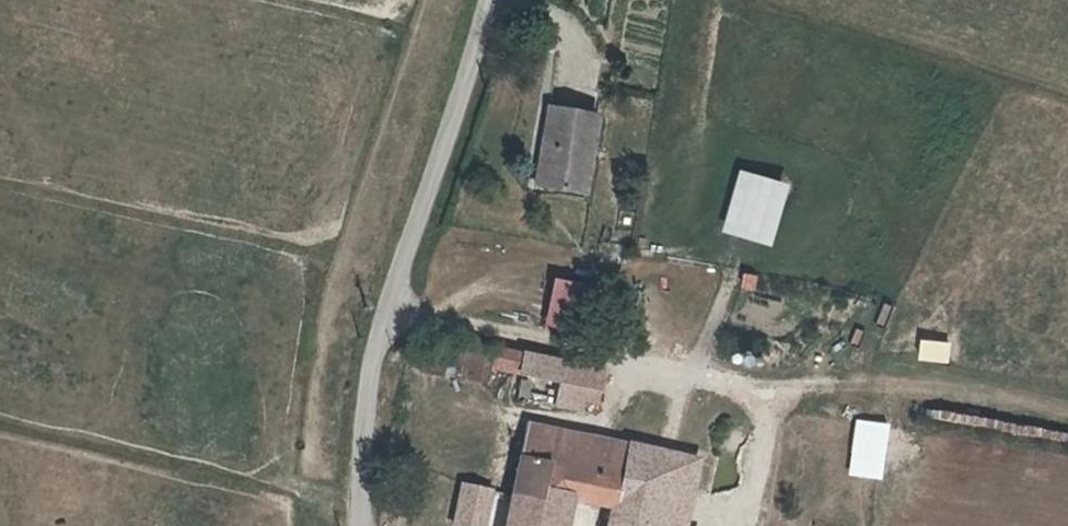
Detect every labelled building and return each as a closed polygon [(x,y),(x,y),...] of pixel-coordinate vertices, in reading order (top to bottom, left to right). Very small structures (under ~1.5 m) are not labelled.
[(545,102),(529,185),(587,196),(603,113),(545,102)] [(771,243),(788,177),(738,164),(720,229),(771,243)] [(553,276),(542,320),(577,328),(588,285),(553,276)] [(917,358),(949,361),(951,338),(919,335),(917,358)] [(566,396),(574,357),(504,342),(501,365),(531,372),(529,388),(566,396)] [(570,481),(611,489),(604,525),(684,525),(694,487),(707,437),(532,406),(506,525),(561,525),(570,481)] [(848,476),(883,479),(888,422),(853,418),(848,476)] [(493,476),(461,470),(454,510),(486,516),(493,476)] [(684,525),(730,525),(736,497),(694,487),(684,525)]
